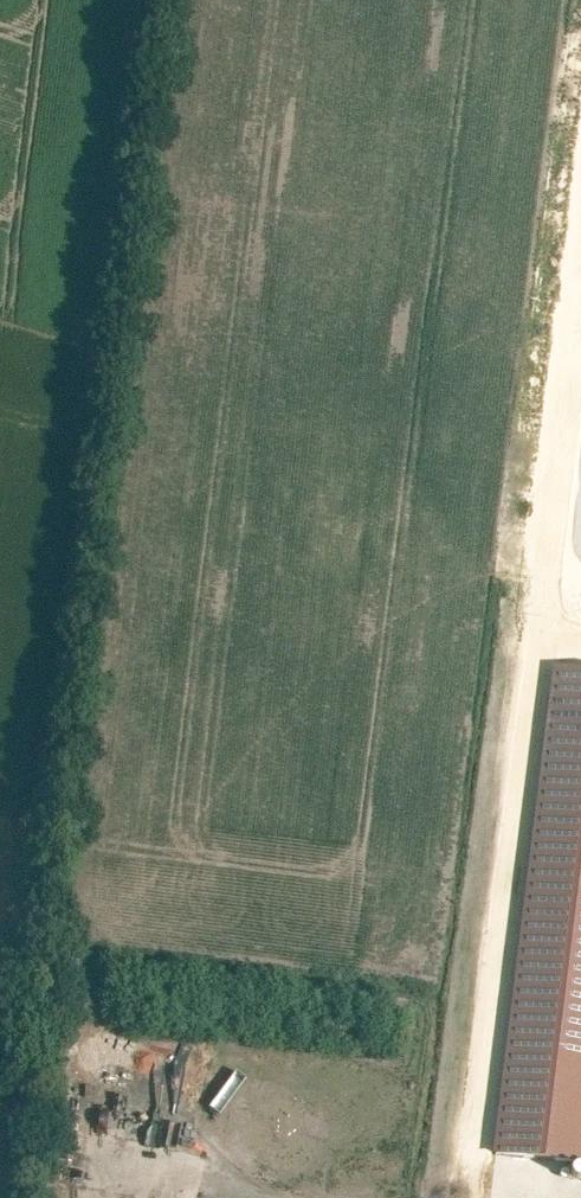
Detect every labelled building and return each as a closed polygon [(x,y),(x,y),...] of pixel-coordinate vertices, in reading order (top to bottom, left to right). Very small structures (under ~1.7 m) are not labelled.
[(560,668),(499,1155),(580,1165),(580,670),(560,668)] [(499,1155),(494,1197),(580,1197),(580,1165),(499,1155)]
